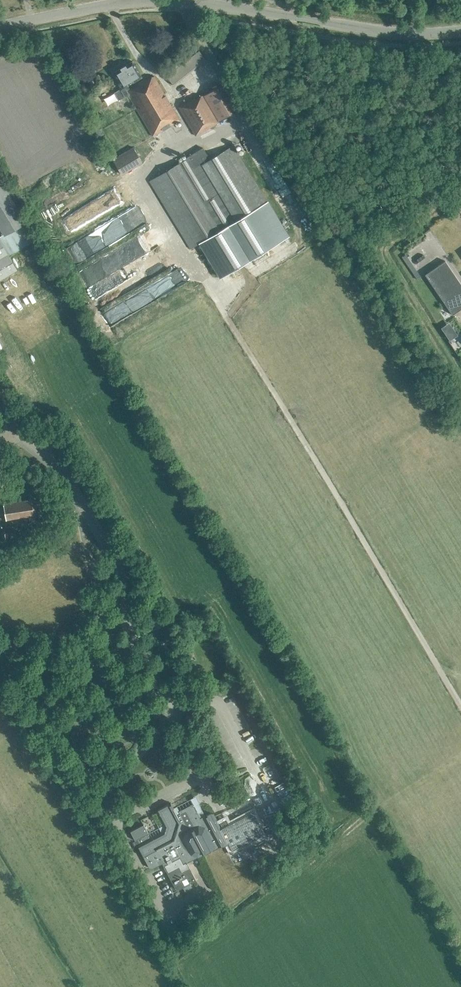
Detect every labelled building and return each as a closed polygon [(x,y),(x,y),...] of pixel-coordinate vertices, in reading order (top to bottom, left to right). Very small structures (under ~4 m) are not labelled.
[(133,61),(113,72),(122,87),(115,91),(118,98),(125,94),(123,91),(126,89),(153,135),(180,119),(154,76),(147,80),(146,78),(135,84),(134,81),(142,76),(133,61)] [(204,95),(197,99),(196,98),(180,107),(196,135),(219,122),(218,120),(234,111),(219,87),(204,95)] [(288,237),(233,145),(210,159),(203,147),(176,163),(177,164),(150,180),(191,248),(214,234),(218,241),(203,250),(220,277),(288,237)] [(132,147),(113,159),(122,174),(141,162),(132,147)] [(36,239),(0,179),(0,228),(3,234),(0,235),(0,279),(18,269),(10,255),(36,239)] [(460,309),(460,283),(446,261),(425,274),(452,315),(460,309)] [(34,515),(40,510),(39,502),(32,499),(3,503),(6,519),(34,515)] [(135,840),(137,839),(139,843),(138,846),(149,867),(152,868),(162,863),(176,888),(178,889),(187,885),(190,883),(196,880),(184,857),(191,854),(198,856),(210,849),(211,851),(220,846),(221,847),(227,844),(228,842),(243,846),(228,841),(213,813),(210,812),(205,815),(202,810),(198,813),(193,803),(176,812),(171,802),(158,809),(157,812),(164,826),(163,831),(150,837),(148,833),(144,824),(130,831),(135,840)] [(192,887),(190,883),(187,885),(183,887),(185,891),(192,887)]
